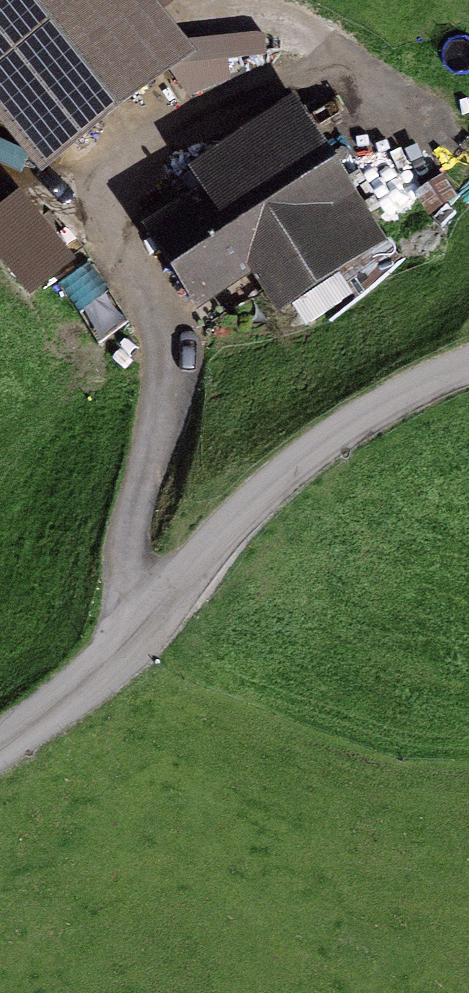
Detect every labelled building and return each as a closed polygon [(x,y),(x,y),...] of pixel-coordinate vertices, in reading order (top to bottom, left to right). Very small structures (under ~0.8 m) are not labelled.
[(54,174),(198,57),(151,0),(0,0),(0,107),(54,174)] [(212,202),(153,237),(201,318),(256,285),(275,317),(383,253),(298,109),(193,171),(212,202)]
